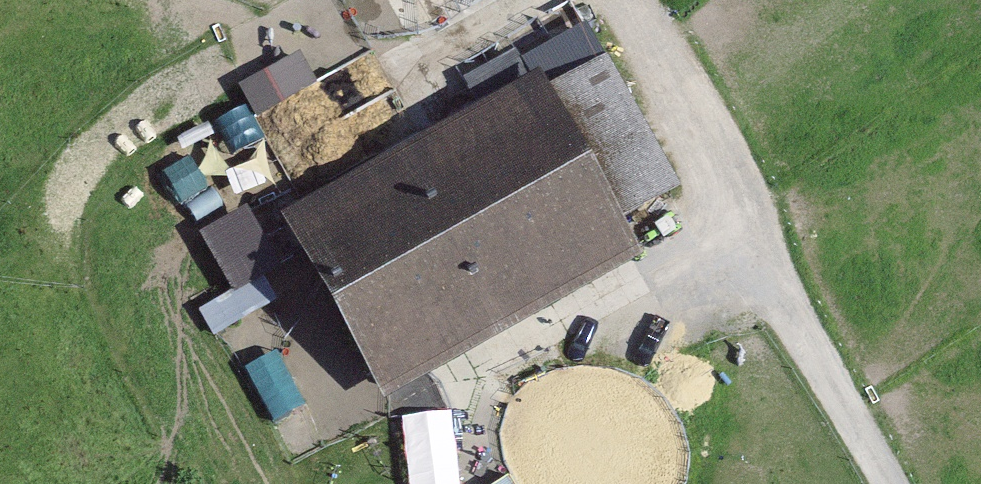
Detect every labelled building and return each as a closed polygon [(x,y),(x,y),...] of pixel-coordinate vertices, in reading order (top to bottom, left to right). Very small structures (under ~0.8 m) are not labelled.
[(319,83),(304,55),(243,87),(258,115),(319,83)] [(611,55),(550,88),(623,222),(685,188),(611,55)] [(539,77),(285,214),(383,397),(642,258),(623,222),(550,88),(539,77)] [(278,268),(247,208),(203,231),(232,286),(186,310),(202,341),(272,304),(259,278),(278,268)] [(416,483),(426,483),(463,482),(460,403),(413,405),(416,483)]
